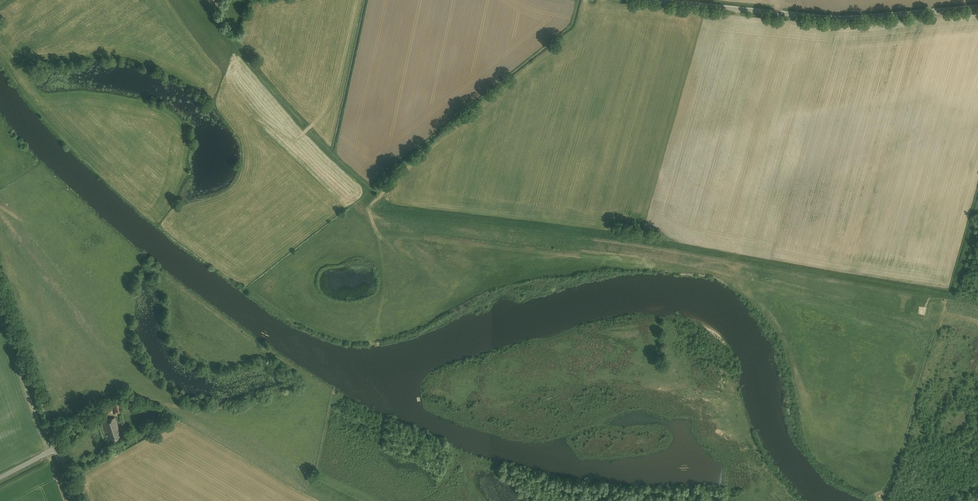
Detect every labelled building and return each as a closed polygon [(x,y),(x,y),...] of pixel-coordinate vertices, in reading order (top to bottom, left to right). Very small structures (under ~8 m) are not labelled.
[(379,189),(384,184),(381,181),(376,185),(379,189)] [(121,410),(118,400),(112,402),(115,412),(121,410)] [(111,441),(121,438),(117,428),(119,428),(115,417),(103,421),(107,433),(108,432),(111,441)]
